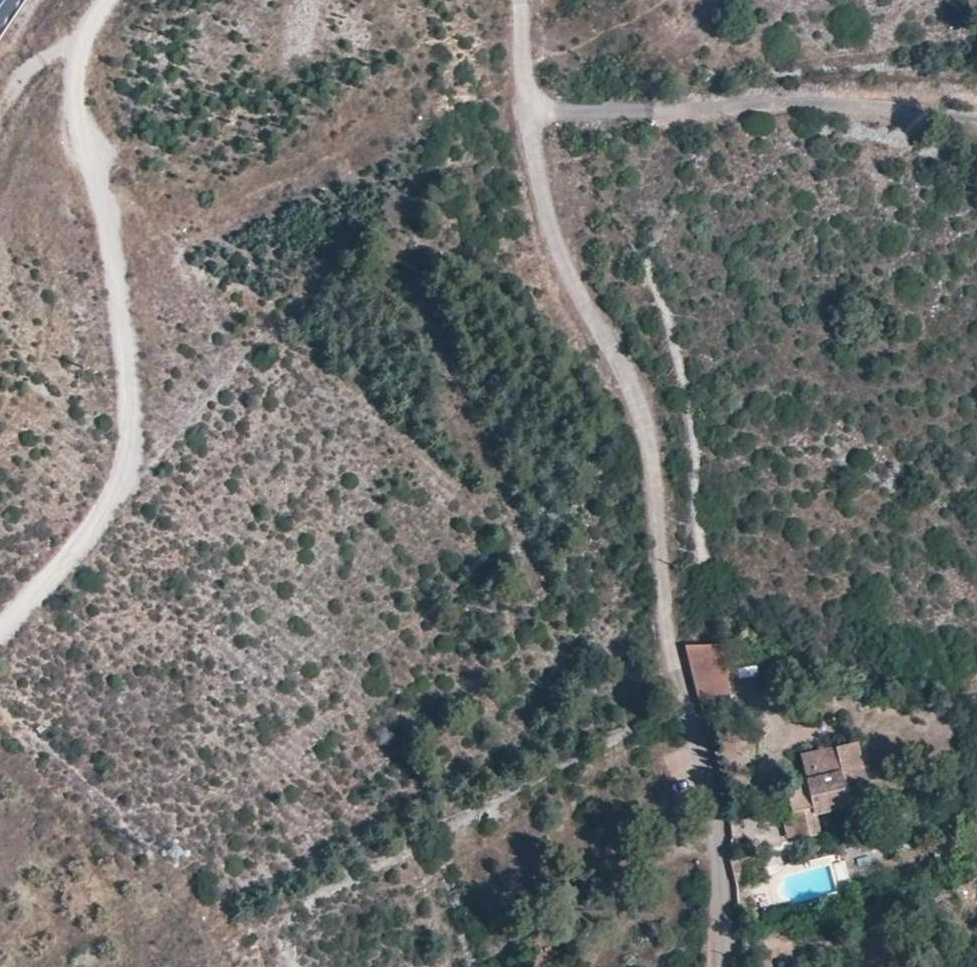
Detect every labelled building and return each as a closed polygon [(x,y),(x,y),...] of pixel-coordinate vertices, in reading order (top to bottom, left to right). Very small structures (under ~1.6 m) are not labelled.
[(717,645),(684,648),(700,712),(728,704),(717,645)] [(819,813),(848,807),(847,797),(875,792),(861,742),(806,754),(811,778),(787,785),(802,839),(823,832),(819,813)]
